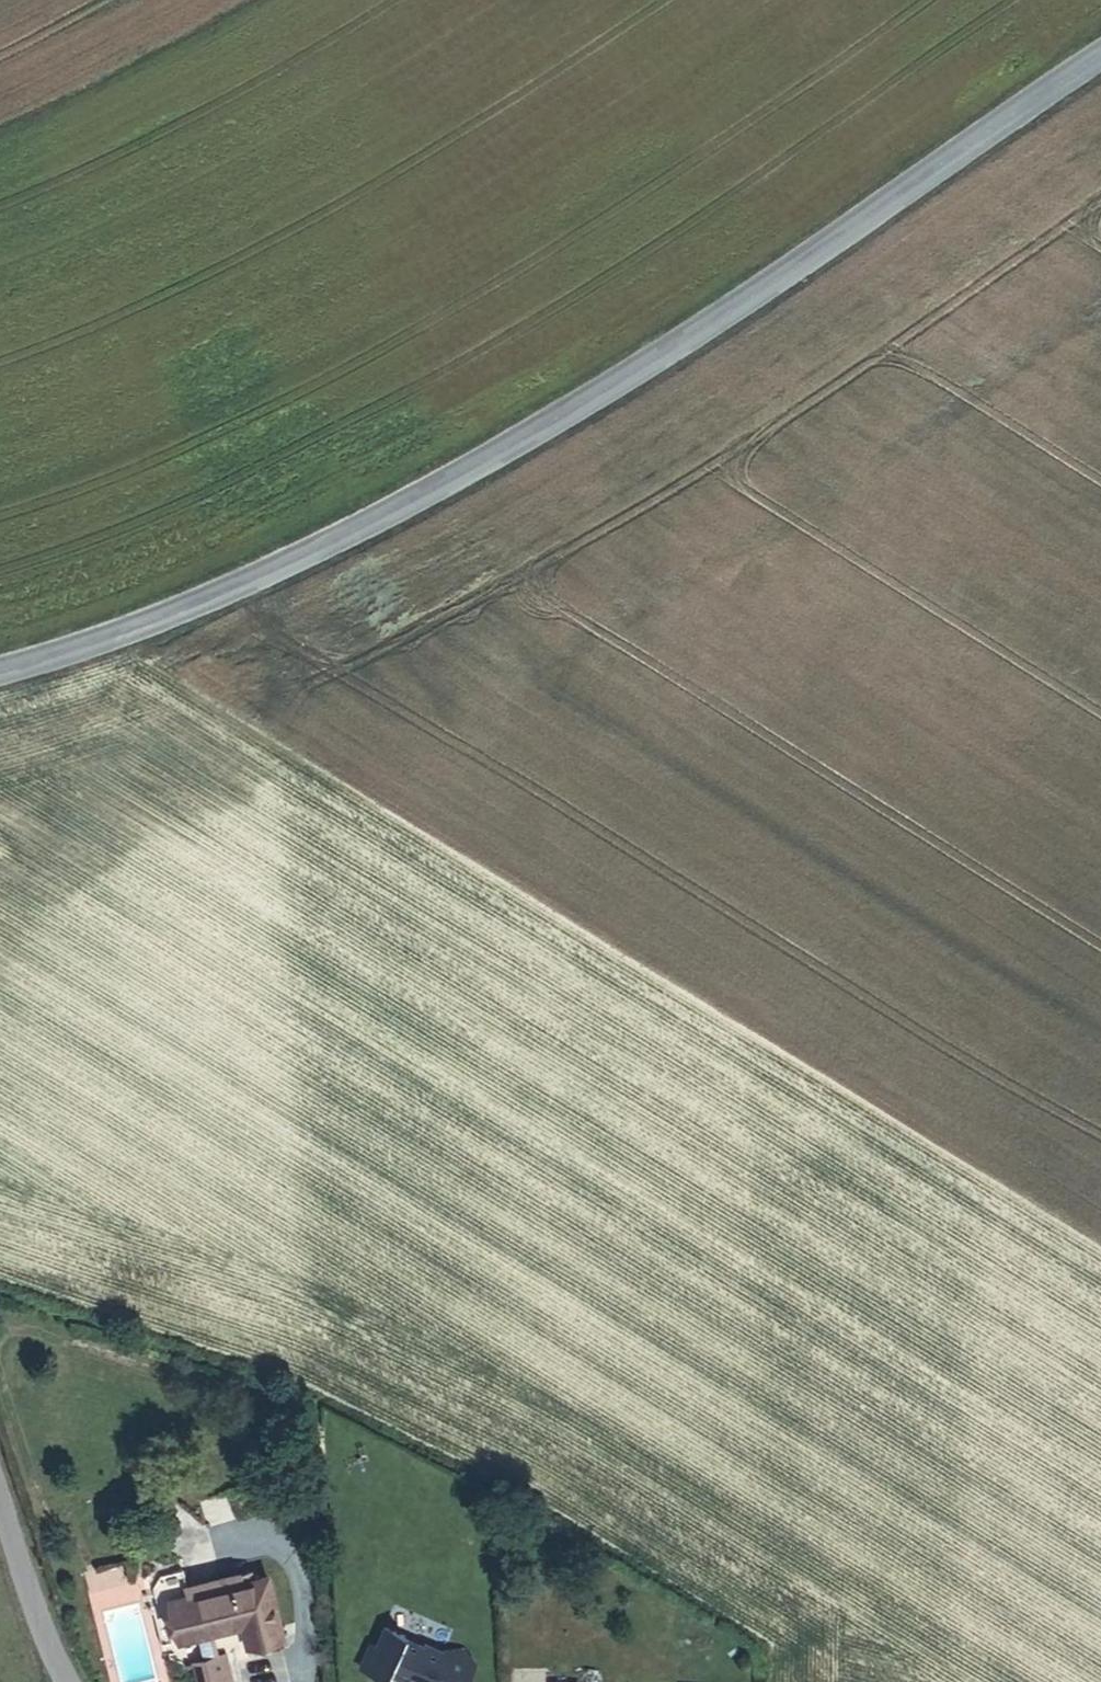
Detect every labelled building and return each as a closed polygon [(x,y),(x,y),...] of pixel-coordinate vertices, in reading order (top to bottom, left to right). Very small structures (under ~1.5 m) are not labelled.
[(86,1569),(111,1681),(148,1681),(164,1679),(142,1575),(127,1578),(124,1561),(86,1569)] [(208,1601),(207,1592),(228,1587),(230,1596),(261,1590),(266,1588),(262,1572),(184,1589),(180,1573),(157,1577),(152,1587),(178,1581),(183,1607),(208,1601)] [(272,1635),(261,1590),(230,1596),(208,1601),(183,1607),(178,1581),(152,1587),(148,1589),(152,1607),(163,1604),(173,1644),(195,1640),(207,1636),(237,1631),(240,1643),(272,1635)] [(230,1596),(228,1587),(207,1592),(208,1601),(230,1596)] [(278,1644),(266,1588),(261,1590),(272,1635),(240,1643),(241,1652),(278,1644)] [(173,1644),(163,1604),(152,1607),(161,1646),(173,1644)] [(221,1658),(211,1659),(207,1636),(195,1640),(199,1662),(194,1670),(197,1681),(226,1681),(221,1658)] [(475,1677),(443,1663),(442,1667),(424,1658),(421,1661),(402,1653),(402,1649),(381,1641),(375,1660),(368,1658),(359,1681),(472,1681),(475,1677)]
